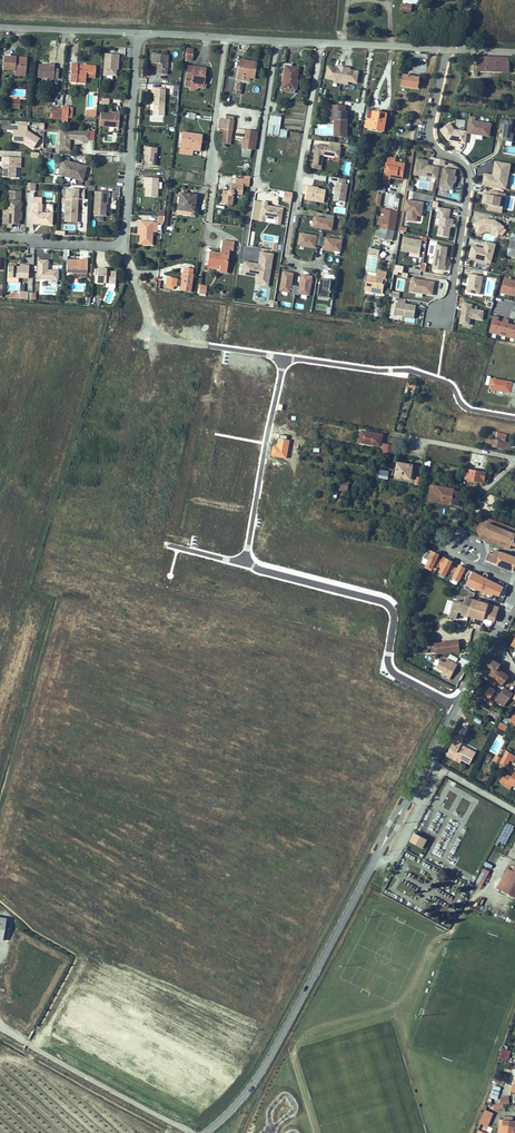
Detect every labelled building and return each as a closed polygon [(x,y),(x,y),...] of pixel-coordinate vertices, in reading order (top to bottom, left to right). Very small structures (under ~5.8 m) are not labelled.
[(189,55),(191,43),(184,42),(182,55),(189,55)] [(104,49),(102,71),(115,72),(116,56),(118,56),(119,51),(104,49)] [(166,71),(167,51),(152,49),(152,59),(158,59),(157,70),(166,71)] [(3,50),(2,62),(14,64),(14,66),(22,67),(23,54),(14,54),(14,51),(3,50)] [(497,70),(498,60),(504,60),(504,56),(472,54),(471,73),(474,73),(475,68),(497,70)] [(240,55),(237,75),(245,76),(248,57),(240,55)] [(254,74),(257,58),(248,57),(245,76),(249,77),(250,74),(254,74)] [(69,76),(75,77),(75,73),(83,73),(83,71),(93,72),(94,61),(84,61),(84,63),(75,62),(75,60),(76,58),(70,58),(69,76)] [(45,61),(45,60),(37,59),(36,74),(42,74),(43,76),(51,76),(51,75),(59,75),(59,64),(53,63),(53,62),(45,61)] [(287,59),(282,83),(296,85),(298,75),(300,64),(292,63),(292,60),(287,59)] [(189,74),(185,74),(183,82),(188,83),(188,86),(191,87),(194,86),(196,85),(196,84),(198,79),(202,80),(205,65),(192,62),(189,74)] [(339,65),(329,63),(327,74),(335,75),(334,79),(348,81),(349,78),(357,79),(359,68),(348,66),(349,64),(340,62),(339,65)] [(419,74),(403,71),(401,83),(417,85),(419,74)] [(163,108),(165,87),(153,85),(152,90),(154,90),(153,106),(163,108)] [(179,86),(167,85),(166,94),(172,95),(172,97),(178,97),(179,86)] [(19,109),(20,99),(11,99),(11,108),(19,109)] [(48,102),(47,113),(60,114),(61,103),(48,102)] [(334,116),(334,133),(347,133),(347,119),(345,119),(345,116),(347,116),(346,108),(345,109),(344,102),(329,103),(329,109),(334,109),(334,116)] [(99,108),(98,122),(118,123),(119,108),(113,108),(112,111),(103,110),(104,108),(99,108)] [(194,110),(185,108),(184,116),(192,117),(194,110)] [(386,111),(368,108),(365,125),(383,128),(386,111)] [(281,112),(269,110),(266,130),(277,132),(278,125),(281,112)] [(225,115),(220,115),(219,124),(221,124),(221,128),(223,128),(222,132),(232,134),(235,114),(226,112),(225,115)] [(14,122),(14,126),(13,136),(21,136),(30,143),(37,135),(25,127),(25,118),(14,117),(14,122)] [(467,124),(466,130),(466,134),(487,138),(489,124),(473,121),(474,118),(468,117),(467,124)] [(498,126),(504,126),(502,138),(514,140),(514,134),(514,132),(512,131),(513,126),(514,126),(514,119),(500,117),(498,126)] [(466,134),(466,130),(454,127),(449,121),(440,127),(447,138),(448,137),(452,138),(465,140),(466,134)] [(68,135),(80,136),(80,127),(58,126),(57,142),(68,142),(68,135)] [(244,126),(241,145),(249,146),(251,147),(254,128),(244,126)] [(202,132),(183,129),(180,149),(191,151),(192,145),(199,146),(202,132)] [(154,162),(156,143),(144,142),(142,156),(146,156),(145,160),(154,162)] [(320,167),(322,152),(339,154),(340,146),(314,142),(310,165),(320,167)] [(354,150),(355,143),(347,142),(346,149),(354,150)] [(13,164),(14,154),(0,153),(0,158),(1,158),(0,173),(13,174),(13,164)] [(436,176),(438,164),(424,162),(424,158),(415,156),(413,172),(436,176)] [(58,166),(62,167),(61,173),(81,179),(85,164),(60,157),(58,166)] [(386,158),(382,181),(388,182),(389,175),(401,177),(404,161),(393,159),(386,158)] [(509,162),(494,160),(492,173),(484,172),(482,183),(505,187),(509,162)] [(454,179),(455,174),(453,174),(454,168),(442,165),(438,185),(451,187),(452,179),(454,179)] [(155,194),(157,175),(142,174),(142,179),(144,179),(144,193),(155,194)] [(336,180),(333,198),(344,199),(347,181),(339,180),(336,180)] [(222,189),(220,202),(231,203),(232,198),(230,197),(230,195),(233,193),(241,194),(242,184),(234,183),(230,183),(229,188),(226,190),(222,189)] [(311,184),(307,183),(305,191),(304,196),(323,200),(325,187),(318,186),(317,185),(315,185),(314,185),(311,185),(311,184)] [(7,184),(6,193),(18,193),(19,185),(7,184)] [(193,207),(195,191),(179,188),(176,210),(188,212),(189,207),(193,207)] [(499,204),(501,195),(503,195),(504,191),(489,188),(488,192),(486,192),(484,201),(486,202),(485,207),(499,210),(500,204),(499,204)] [(107,195),(107,190),(95,190),(94,214),(104,214),(105,195),(107,195)] [(282,201),(291,203),(293,193),(284,191),(282,201)] [(74,216),(76,194),(64,193),(62,215),(74,216)] [(18,195),(6,194),(5,203),(0,203),(0,205),(0,218),(4,218),(4,222),(8,222),(8,218),(16,219),(18,195)] [(422,200),(404,197),(402,208),(407,209),(406,217),(414,219),(416,211),(420,211),(422,200)] [(31,198),(29,218),(48,219),(49,208),(38,207),(39,198),(31,198)] [(282,207),(267,206),(268,202),(260,201),(259,221),(273,222),(273,225),(281,225),(282,207)] [(447,235),(450,217),(447,216),(448,208),(438,206),(436,214),(438,215),(435,233),(447,235)] [(314,216),(312,228),(332,231),(335,216),(326,214),(326,218),(314,216)] [(392,229),(394,219),(381,217),(380,227),(392,229)] [(500,225),(491,218),(483,217),(478,219),(478,218),(469,222),(473,231),(481,227),(487,227),(494,233),(500,225)] [(148,243),(151,220),(136,218),(135,224),(138,225),(136,242),(148,243)] [(86,219),(82,219),(82,223),(78,223),(78,230),(86,231),(86,219)] [(380,227),(378,237),(390,239),(392,229),(380,227)] [(339,250),(341,238),(299,231),(297,242),(313,245),(314,242),(323,244),(322,247),(339,250)] [(514,255),(514,237),(507,235),(502,252),(514,256),(514,255)] [(403,237),(401,252),(421,254),(422,240),(403,237)] [(482,238),(480,246),(468,243),(465,254),(486,260),(491,241),(482,238)] [(442,257),(442,253),(444,254),(445,245),(434,243),(430,267),(443,268),(443,264),(442,264),(443,257),(442,257)] [(217,250),(215,261),(220,262),(219,266),(219,268),(226,269),(229,247),(221,245),(220,250),(217,250)] [(217,250),(208,248),(207,259),(215,261),(217,250)] [(270,255),(259,253),(258,260),(256,260),(256,262),(253,262),(253,260),(243,258),(241,270),(256,273),(254,281),(265,283),(270,255)] [(84,254),(80,254),(80,257),(65,256),(65,267),(74,267),(84,268),(84,254)] [(55,267),(45,266),(45,257),(35,256),(34,275),(55,276),(55,267)] [(4,273),(5,273),(23,275),(24,261),(16,260),(15,263),(5,262),(4,273)] [(104,261),(95,261),(94,275),(113,276),(113,264),(107,263),(104,263),(104,262),(104,261)] [(189,288),(191,271),(181,269),(178,286),(189,288)] [(291,272),(282,270),(279,288),(307,293),(310,275),(301,273),(299,285),(290,283),(291,272)] [(375,270),(374,275),(365,274),(362,290),(380,293),(381,284),(379,283),(380,277),(382,277),(383,271),(375,270)] [(480,274),(467,272),(464,290),(476,292),(480,274)] [(502,275),(498,290),(514,294),(514,279),(502,275)] [(316,293),(327,295),(330,278),(319,276),(316,293)] [(432,280),(410,276),(408,289),(430,293),(432,280)] [(175,290),(177,278),(167,277),(165,289),(175,290)] [(412,315),(414,304),(403,302),(404,297),(396,296),(394,312),(412,315)] [(480,318),(481,310),(469,307),(469,303),(461,302),(458,322),(467,323),(468,316),(480,318)] [(491,313),(487,329),(514,336),(514,319),(512,325),(504,323),(506,317),(500,316),(499,322),(494,321),(496,315),(491,313)] [(513,380),(487,376),(485,386),(511,390),(513,380)] [(360,430),(357,429),(355,437),(358,438),(358,439),(380,443),(382,431),(361,427),(360,430)] [(505,438),(507,430),(491,427),(489,434),(495,436),(505,438)] [(482,439),(494,441),(495,436),(489,434),(483,433),(482,439)] [(494,441),(504,444),(505,438),(495,436),(494,441)] [(395,442),(383,440),(381,449),(384,450),(393,451),(395,442)] [(470,465),(486,468),(489,453),(473,450),(470,465)] [(411,475),(413,461),(397,458),(395,472),(411,475)] [(388,475),(390,467),(381,465),(379,473),(388,475)] [(473,476),(477,476),(476,478),(484,479),(486,468),(470,465),(468,465),(466,476),(473,478),(473,476)] [(338,486),(340,477),(331,475),(330,484),(338,486)] [(339,491),(347,492),(349,482),(341,481),(339,491)] [(428,496),(458,501),(460,489),(454,487),(454,486),(431,481),(428,496)] [(514,528),(489,516),(482,520),(478,528),(479,536),(484,538),(499,545),(504,548),(508,549),(510,546),(514,548),(514,528)] [(467,528),(458,524),(452,537),(461,541),(467,528)] [(464,580),(469,570),(459,566),(458,568),(452,566),(453,562),(441,556),(441,555),(428,550),(422,564),(426,565),(425,567),(438,573),(452,579),(451,582),(459,585),(461,579),(464,580)] [(498,565),(514,572),(514,569),(514,559),(502,554),(496,552),(494,556),(489,554),(486,561),(498,565)] [(478,582),(483,584),(490,572),(489,571),(480,567),(474,579),(478,582)] [(488,584),(484,592),(500,599),(503,590),(488,584)] [(468,609),(473,595),(465,592),(462,598),(453,595),(447,611),(453,614),(457,605),(468,609)] [(468,609),(467,610),(483,616),(483,615),(493,618),(498,603),(473,595),(468,609)] [(455,637),(431,639),(432,649),(455,648),(455,637)] [(444,672),(452,676),(461,661),(451,655),(449,659),(443,656),(439,664),(446,668),(444,672)] [(487,668),(483,674),(493,679),(498,673),(501,667),(491,662),(491,663),(487,668)] [(504,684),(508,678),(498,673),(493,679),(490,682),(489,683),(495,687),(498,681),(504,684)] [(485,705),(490,707),(494,701),(491,698),(495,693),(490,689),(483,698),(487,702),(485,705)] [(512,696),(506,690),(504,689),(495,700),(503,707),(512,696)] [(504,737),(508,726),(500,722),(495,733),(504,737)] [(454,757),(454,756),(460,759),(468,764),(474,753),(459,745),(461,741),(462,739),(455,735),(445,753),(454,757)] [(459,763),(460,759),(454,756),(454,757),(445,753),(444,755),(459,763)] [(506,760),(502,757),(499,764),(505,767),(508,761),(506,760)] [(503,788),(506,784),(512,788),(514,790),(514,776),(512,773),(508,779),(503,775),(497,784),(503,788)] [(426,840),(413,832),(408,841),(421,848),(426,840)] [(408,852),(406,856),(413,861),(416,857),(408,852)] [(514,867),(501,892),(511,898),(514,892),(514,867)] [(475,884),(482,887),(490,871),(483,868),(475,884)] [(12,1012),(14,1000),(0,997),(0,1010),(12,1012)] [(500,1058),(508,1061),(511,1051),(503,1049),(500,1058)] [(493,1105),(493,1109),(504,1109),(504,1104),(509,1104),(509,1097),(501,1097),(501,1105),(493,1105)] [(492,1115),(484,1111),(479,1124),(486,1127),(492,1115)] [(502,1132),(514,1132),(514,1120),(513,1120),(504,1119),(502,1132)]
